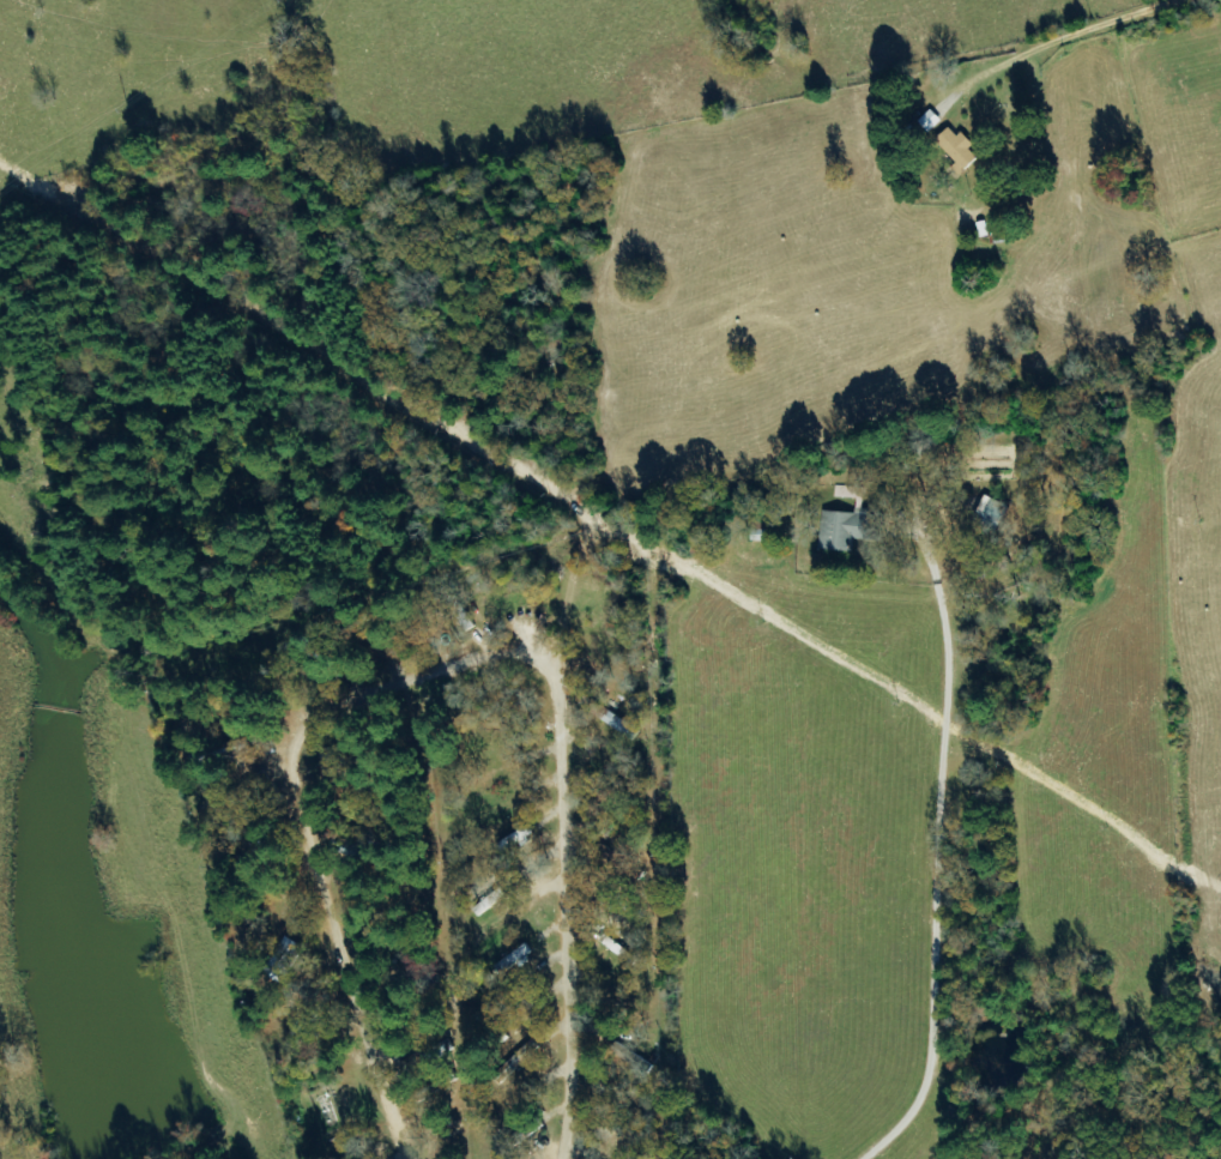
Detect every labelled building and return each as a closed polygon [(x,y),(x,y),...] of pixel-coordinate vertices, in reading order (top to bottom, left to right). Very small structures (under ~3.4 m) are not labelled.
[(944,121),(933,110),(920,121),(931,133),(944,121)] [(982,156),(954,126),(938,141),(966,171),(982,156)] [(978,522),(1003,530),(1011,505),(986,497),(978,522)] [(855,514),(823,511),(819,549),(850,552),(851,539),(881,542),(884,516),(872,514),(872,510),(856,508),(855,514)] [(474,908),(478,916),(509,896),(504,888),(474,908)] [(509,940),(520,934),(513,924),(527,916),(522,907),(473,937),(479,946),(504,931),(509,940)] [(505,977),(536,954),(528,943),(497,966),(505,977)]
